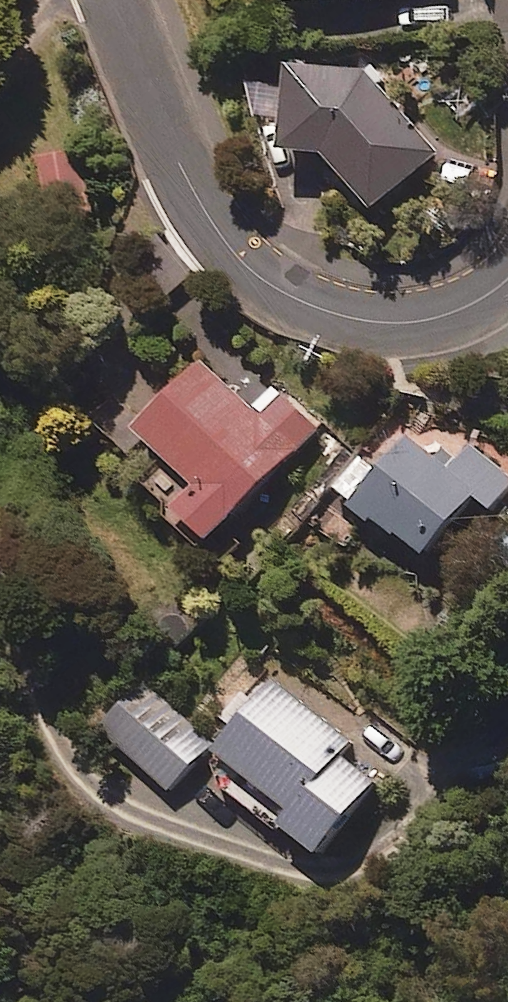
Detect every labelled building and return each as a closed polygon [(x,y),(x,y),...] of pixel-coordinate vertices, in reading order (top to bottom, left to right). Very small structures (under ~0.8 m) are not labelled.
[(357,94),(301,87),(296,166),(337,168),(386,221),(449,162),(373,80),(357,94)] [(93,206),(81,156),(40,166),(52,217),(93,206)] [(265,416),(201,363),(139,438),(204,492),(182,520),(218,550),(320,428),(281,396),(265,416)] [(388,478),(367,463),(342,496),(363,511),(358,518),(436,578),(487,512),(500,522),(507,512),(507,471),(477,448),(458,473),(416,441),(388,478)] [(495,565),(507,574),(507,548),(495,565)] [(365,754),(277,688),(206,783),(332,877),(395,794),(357,766),(365,754)] [(215,752),(159,710),(123,758),(179,800),(215,752)]
